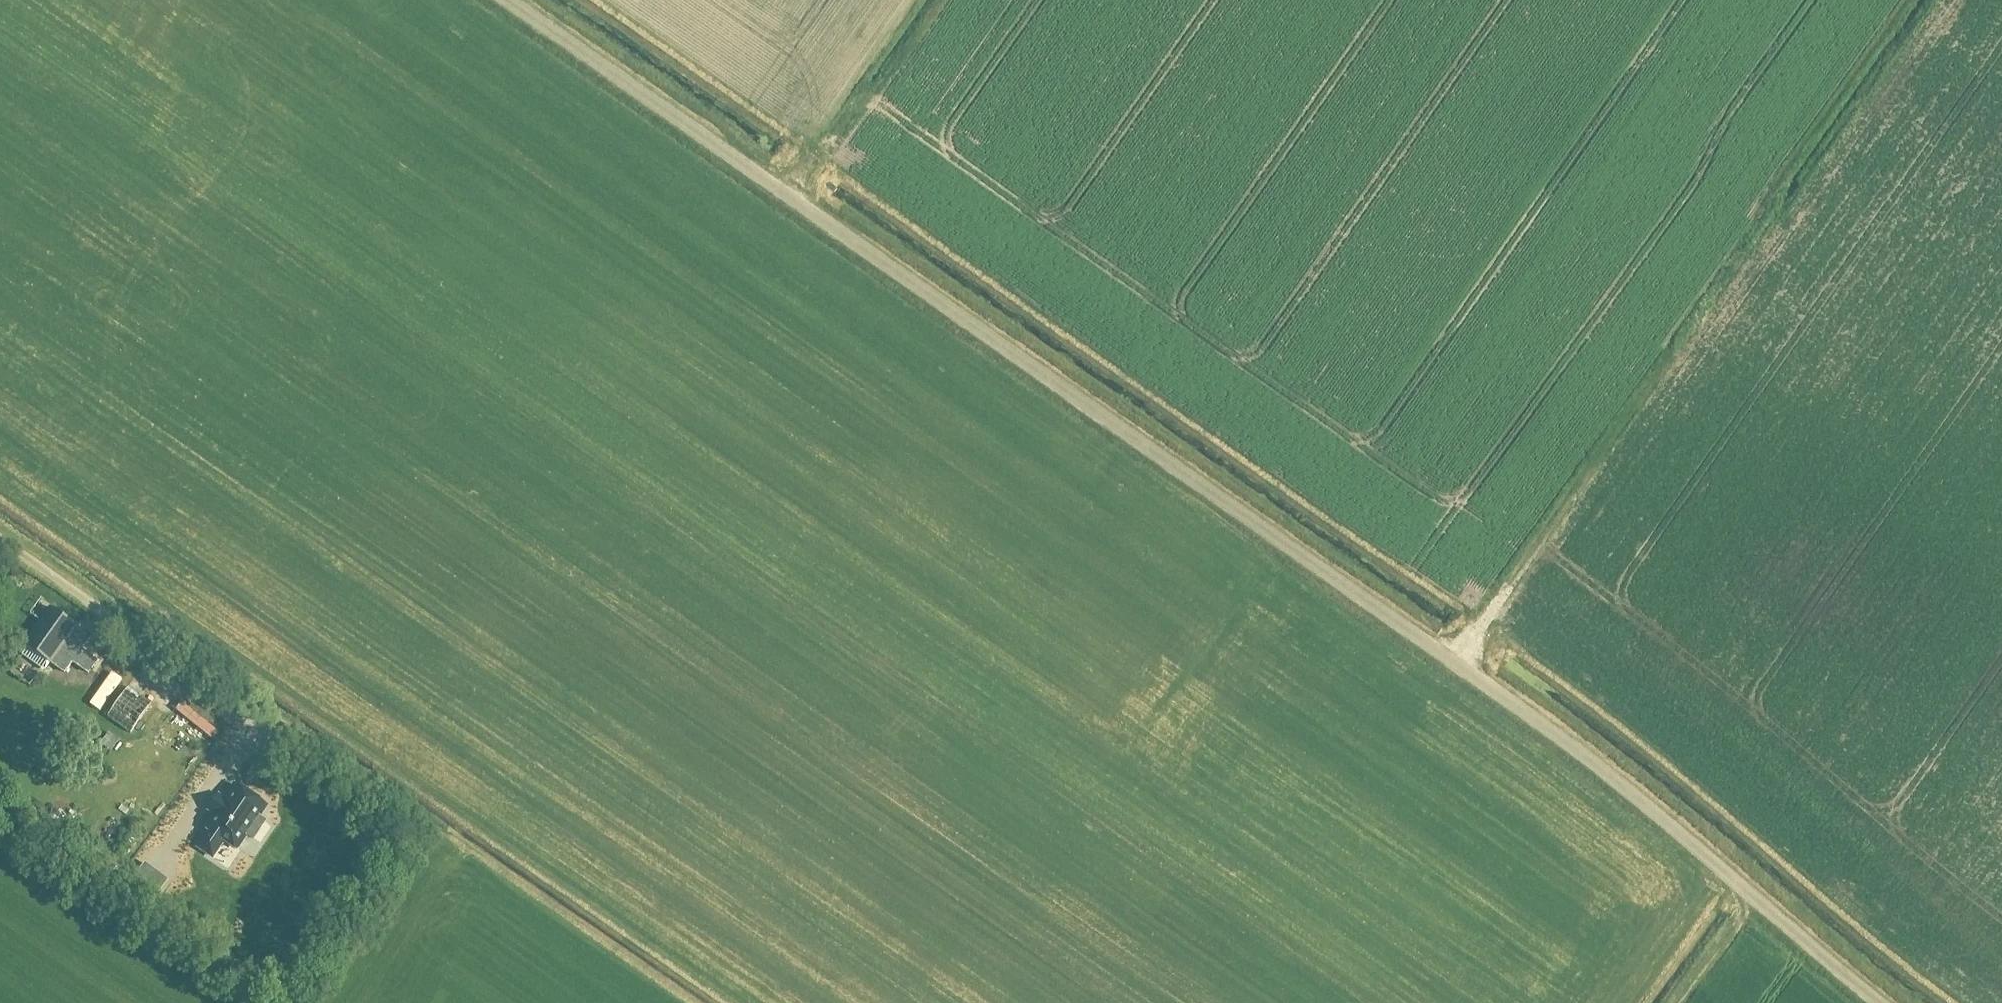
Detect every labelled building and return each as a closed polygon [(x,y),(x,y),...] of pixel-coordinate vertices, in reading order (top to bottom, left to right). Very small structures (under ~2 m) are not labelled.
[(23,649),(24,654),(43,668),(47,667),(51,661),(53,662),(61,651),(89,671),(98,659),(70,639),(79,626),(51,606),(25,642),(27,644),(23,649)] [(247,834),(254,839),(266,821),(259,817),(267,806),(236,785),(225,800),(222,798),(213,812),(216,814),(207,828),(210,830),(198,847),(213,857),(225,840),(237,849),(247,834)]
